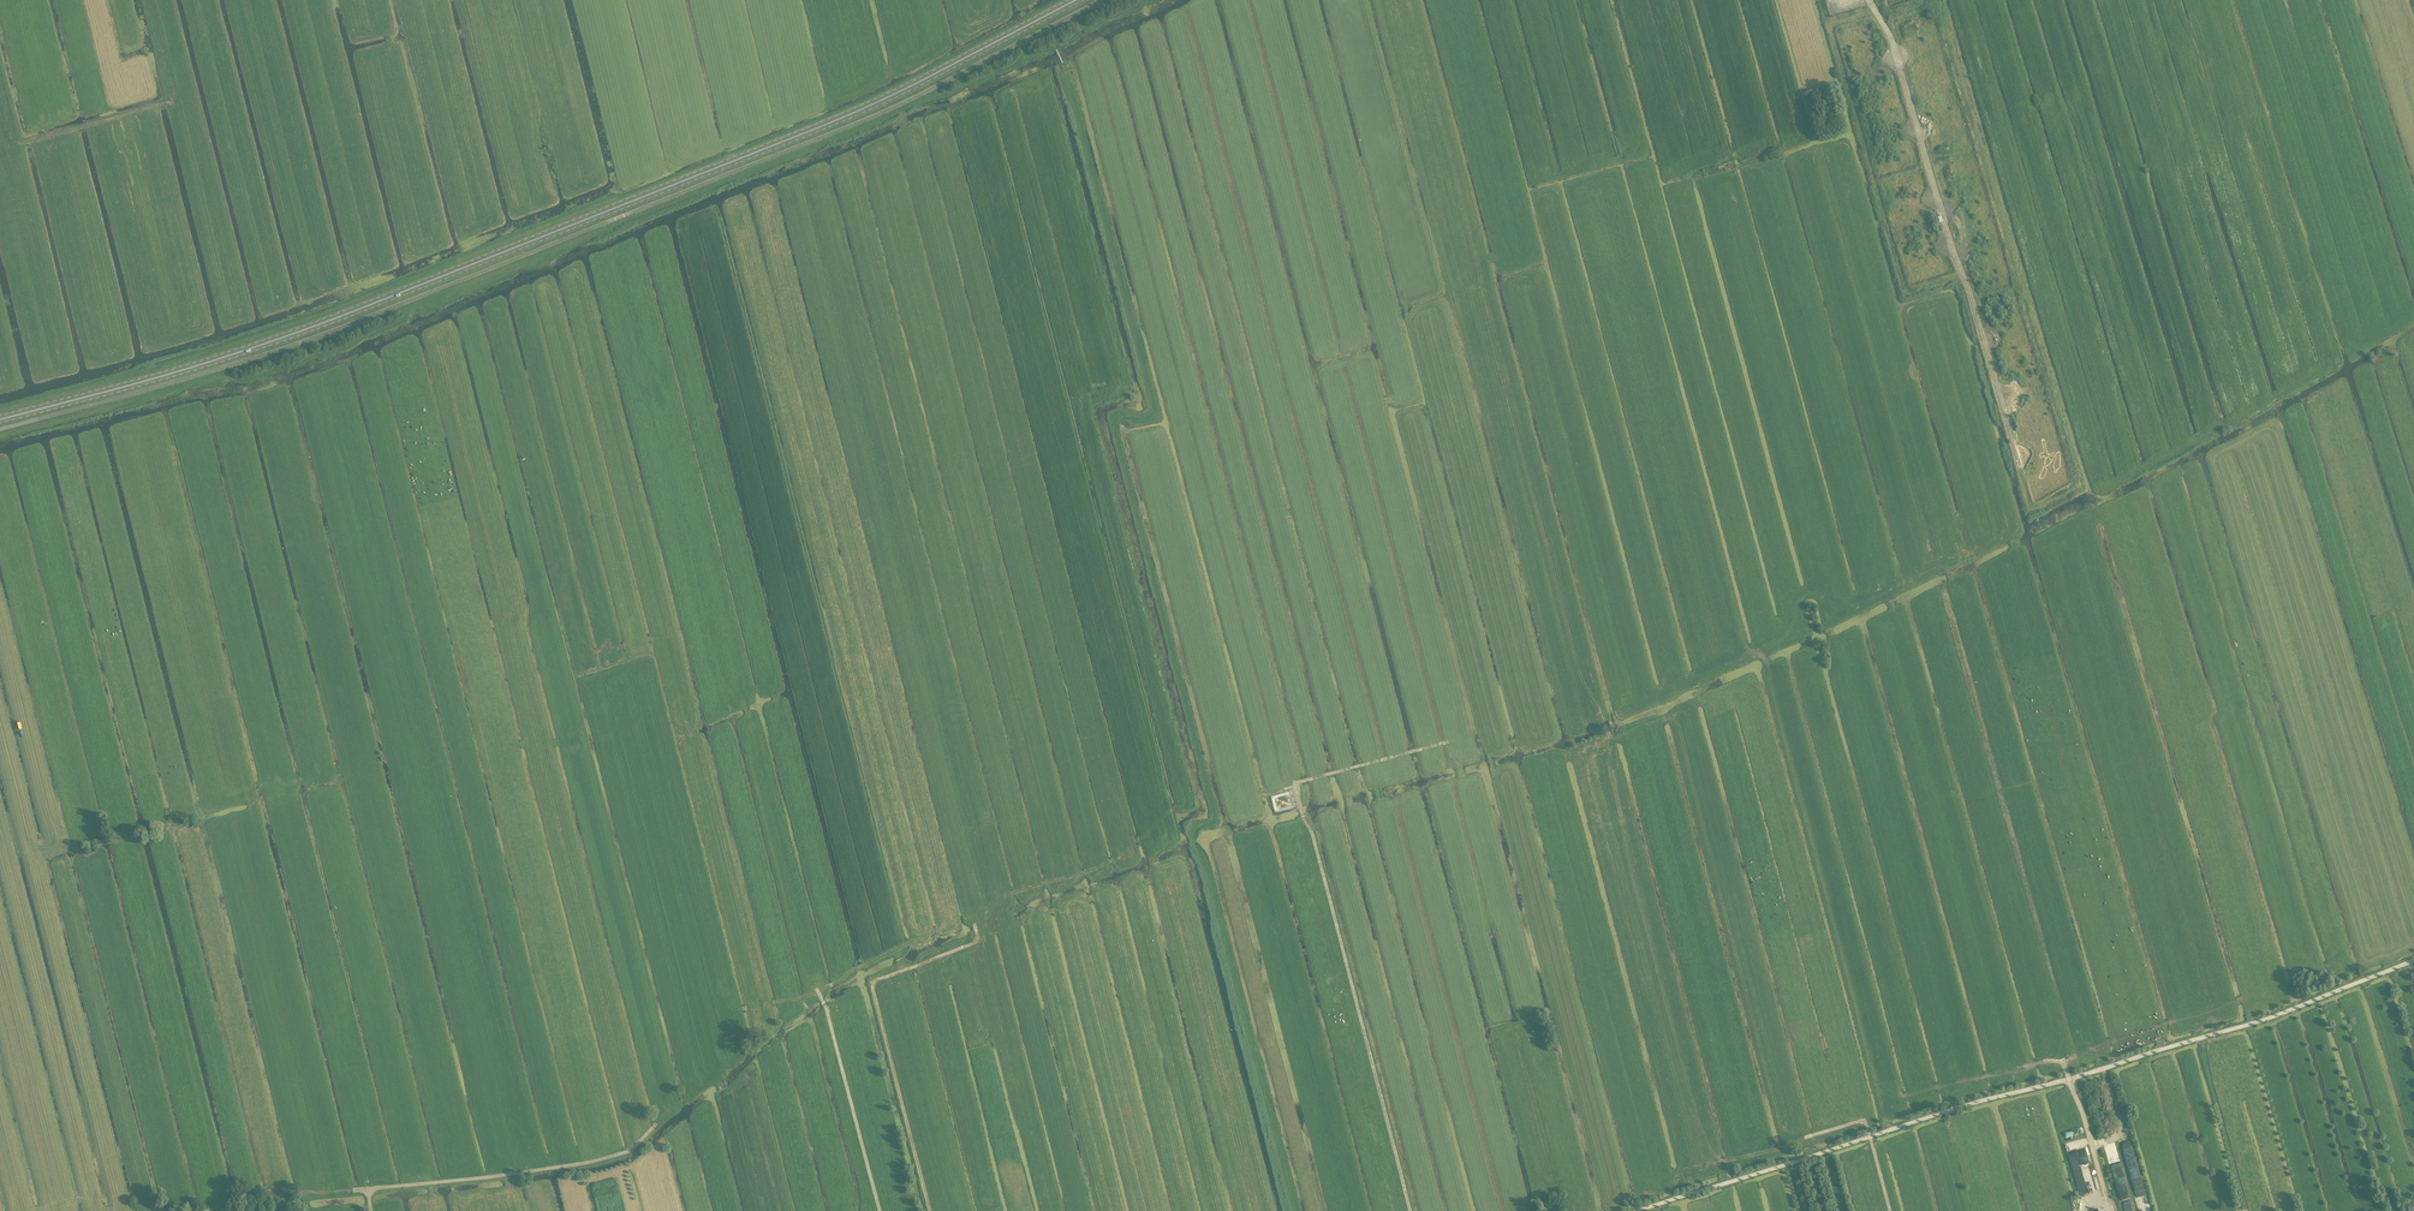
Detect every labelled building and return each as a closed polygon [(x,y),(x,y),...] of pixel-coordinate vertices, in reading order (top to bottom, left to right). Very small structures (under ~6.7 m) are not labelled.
[(1558,1203),(1553,1205),(1554,1210),(1561,1210),(1558,1203)]
